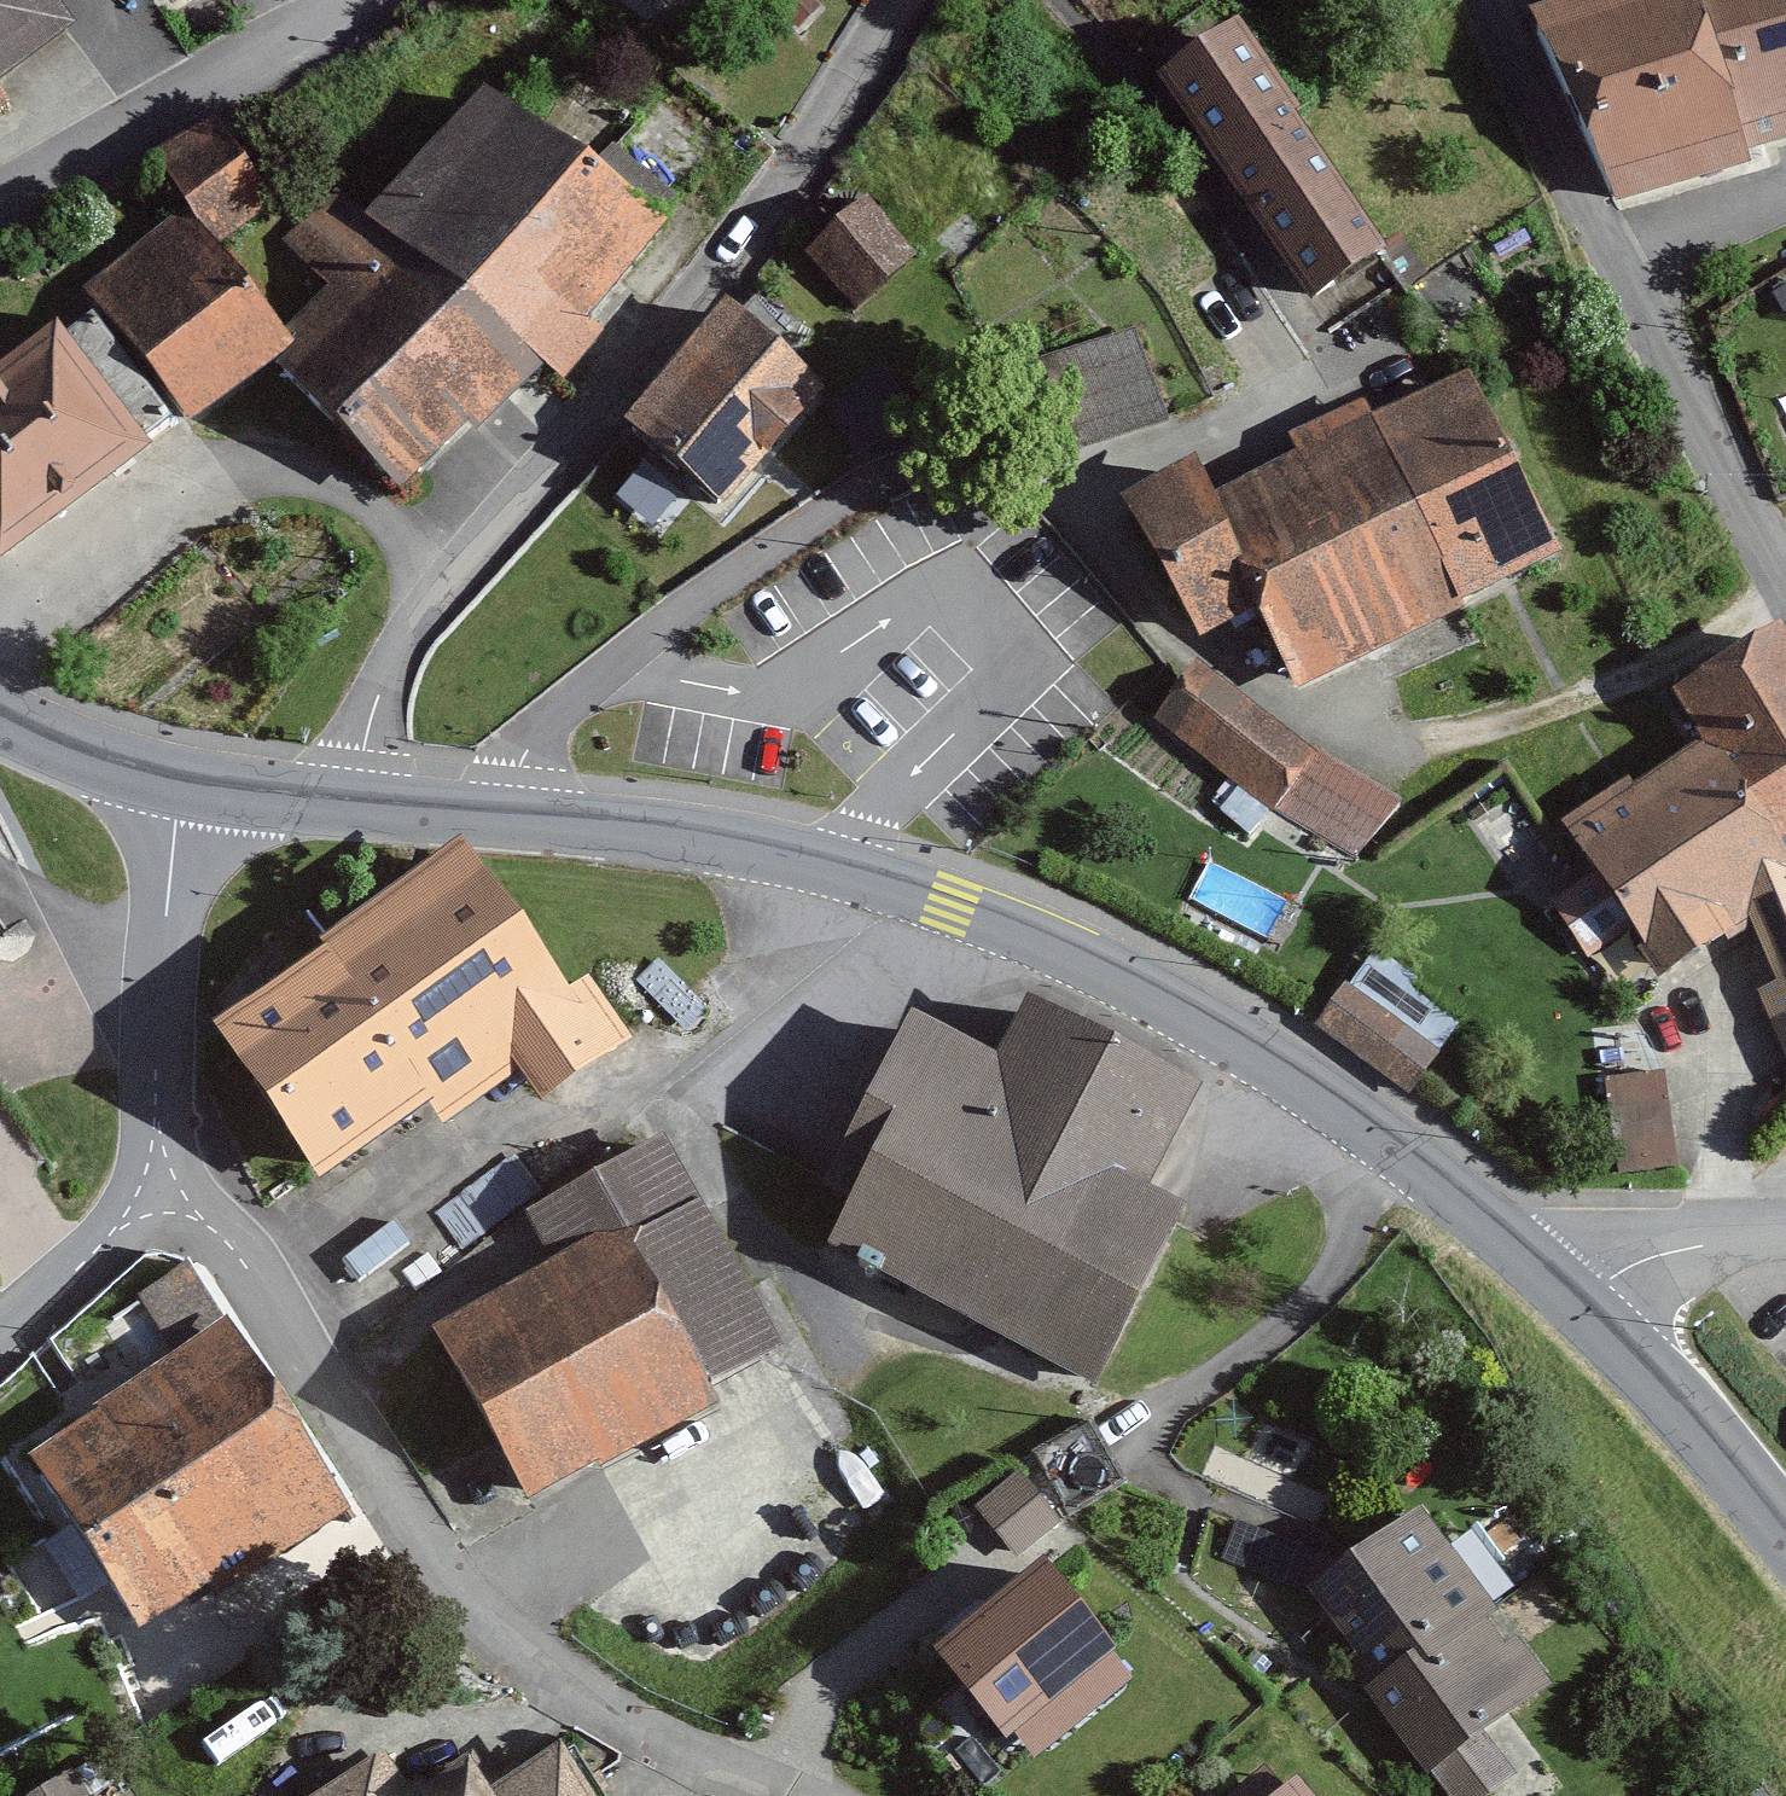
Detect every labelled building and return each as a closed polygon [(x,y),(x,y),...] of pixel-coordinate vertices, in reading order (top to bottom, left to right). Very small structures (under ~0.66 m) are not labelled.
[(91,48),(58,0),(0,0),(0,110),(91,48)] [(1567,25),(1636,222),(1777,174),(1768,149),(1716,0),(1641,0),(1567,25)] [(1768,149),(1785,143),(1785,0),(1716,0),(1768,149)] [(1256,34),(1179,82),(1326,319),(1403,271),(1256,34)] [(328,303),(294,340),(305,359),(411,489),(543,371),(569,385),(689,229),(507,97),(384,218),(342,184),(278,254),(328,303)] [(881,207),(821,254),(862,307),(922,260),(881,207)] [(218,230),(114,301),(201,429),(305,359),(218,230)] [(737,310),(635,424),(729,509),(831,395),(737,310)] [(1067,452),(1173,414),(1138,317),(1032,355),(1067,452)] [(0,362),(0,542),(143,441),(57,321),(0,362)] [(1483,387),(1221,490),(1280,612),(1315,698),(1578,565),(1483,387)] [(1213,473),(1143,507),(1210,645),(1280,612),(1221,490),(1213,473)] [(1589,809),(1674,979),(1743,937),(1785,1047),(1785,644),(1689,698),(1710,750),(1589,809)] [(1209,676),(1160,721),(1354,854),(1391,800),(1209,676)] [(481,844),(205,1025),(319,1200),(532,1061),(550,1089),(615,1047),(481,844)] [(36,981),(0,921),(0,1003),(36,981)] [(1317,1024),(1415,1085),(1461,1013),(1363,951),(1317,1024)] [(1019,1072),(923,1026),(816,1245),(1118,1392),(1205,1213),(1175,1199),(1224,1098),(1048,1013),(1019,1072)] [(1676,1159),(1672,1064),(1613,1066),(1616,1161),(1676,1159)] [(562,1267),(441,1329),(535,1510),(738,1406),(725,1381),(787,1350),(679,1140),(534,1214),(562,1267)] [(241,1328),(37,1461),(149,1633),(354,1500),(241,1328)] [(1020,1462),(974,1500),(1017,1551),(1063,1512),(1020,1462)] [(1307,1596),(1447,1795),(1490,1795),(1524,1772),(1495,1731),(1562,1684),(1436,1505),(1307,1596)] [(1074,1570),(957,1656),(1020,1743),(1138,1657),(1074,1570)] [(313,1795),(593,1795),(566,1751),(491,1795),(472,1762),(422,1792),(396,1748),(313,1795)] [(86,1764),(18,1789),(20,1795),(98,1795),(86,1764)] [(1748,1795),(1772,1795),(1763,1784),(1748,1795)] [(1295,1795),(1318,1795),(1309,1785),(1295,1795)]
